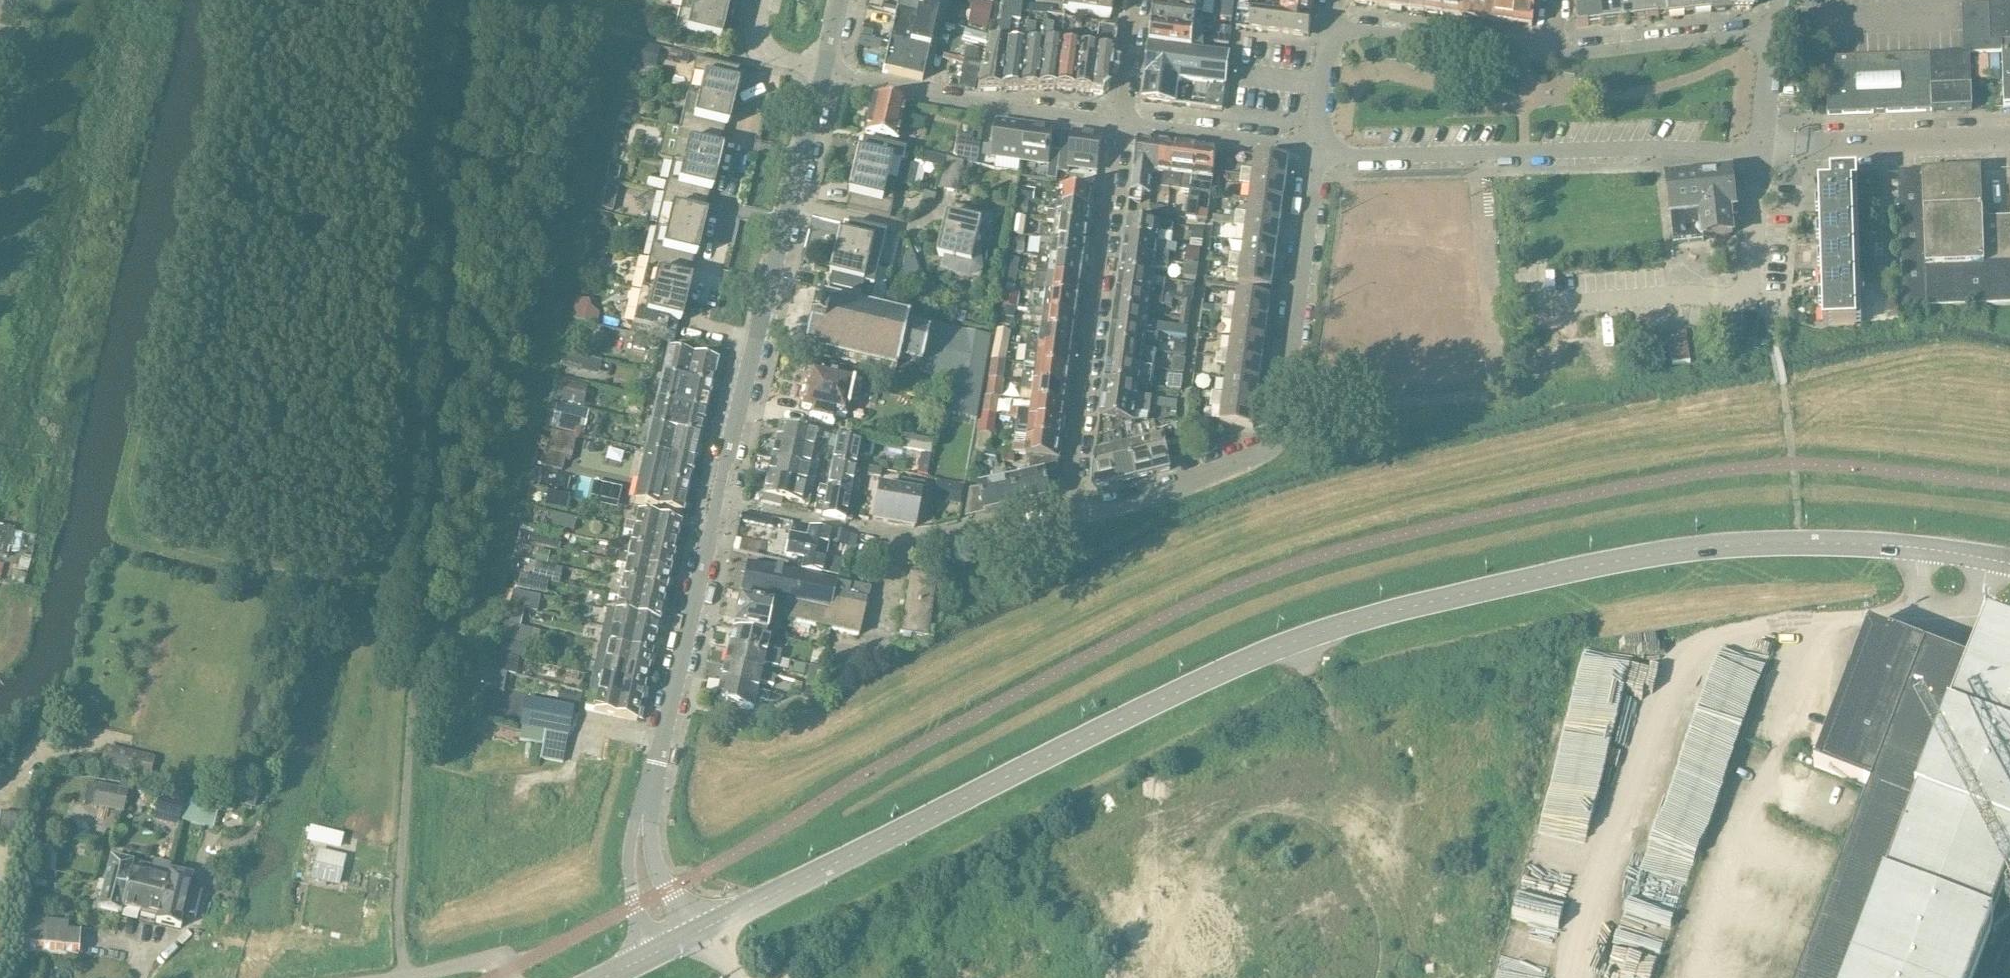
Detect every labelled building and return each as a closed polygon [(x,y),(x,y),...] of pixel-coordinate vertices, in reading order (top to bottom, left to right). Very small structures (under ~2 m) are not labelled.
[(679,10),(727,22),(731,5),(726,4),(727,0),(682,0),(679,10)] [(918,0),(898,0),(895,14),(914,18),(918,0)] [(940,0),(918,0),(914,18),(935,23),(940,0)] [(1112,0),(1111,0),(1063,0),(1062,12),(1109,18),(1112,0)] [(1204,0),(1156,0),(1155,11),(1202,17),(1204,0)] [(1239,8),(1247,10),(1249,0),(1240,0),(1239,8)] [(1314,0),(1281,0),(1280,6),(1267,5),(1266,12),(1311,18),(1314,0)] [(1370,6),(1388,8),(1389,0),(1371,0),(1370,6)] [(1407,0),(1389,0),(1388,8),(1405,11),(1407,0)] [(1425,0),(1407,0),(1405,11),(1423,13),(1425,0)] [(1443,0),(1425,0),(1423,13),(1441,15),(1443,0)] [(1462,0),(1443,0),(1441,15),(1460,18),(1462,0)] [(1480,0),(1462,0),(1460,18),(1478,20),(1480,0)] [(1478,20),(1495,23),(1499,0),(1480,0),(1478,20)] [(1516,0),(1499,0),(1495,23),(1512,25),(1516,0)] [(1534,0),(1516,0),(1512,25),(1532,28),(1534,0)] [(1578,28),(1588,26),(1588,25),(1601,24),(1601,25),(1602,25),(1599,3),(1599,2),(1599,0),(1574,0),(1578,28)] [(1631,0),(1620,0),(1599,2),(1599,3),(1602,25),(1627,22),(1627,20),(1633,19),(1631,0)] [(1633,19),(1634,21),(1659,19),(1658,17),(1667,16),(1665,0),(1631,0),(1633,19)] [(1667,16),(1671,15),(1673,17),(1681,16),(1683,14),(1689,13),(1687,0),(1665,0),(1667,16)] [(1710,0),(1687,0),(1689,13),(1697,12),(1699,14),(1707,13),(1709,11),(1711,11),(1710,0)] [(1731,0),(1710,0),(1711,11),(1714,11),(1717,12),(1725,11),(1727,9),(1732,9),(1731,0)] [(1755,0),(1731,0),(1732,9),(1734,8),(1752,9),(1752,8),(1753,8),(1753,7),(1752,7),(1751,7),(1752,2),(1755,2),(1755,0)] [(1990,3),(1990,43),(2009,42),(2009,0),(1992,0),(1990,3)] [(1006,48),(1007,41),(1008,34),(1008,33),(1009,21),(1019,22),(1020,12),(1021,5),(1003,3),(1000,23),(997,44),(986,42),(984,52),(983,52),(982,64),(978,81),(976,92),(1000,91),(1006,48)] [(1962,25),(1963,55),(1969,55),(1985,54),(1985,7),(1965,7),(1965,25),(1962,25)] [(1248,30),(1251,10),(1247,10),(1239,8),(1236,28),(1248,30)] [(727,22),(679,10),(674,32),(717,42),(718,37),(724,38),(727,22)] [(1311,18),(1266,12),(1254,11),(1251,10),(1248,30),(1304,37),(1309,33),(1311,18)] [(1200,35),(1202,17),(1155,11),(1152,28),(1200,35)] [(907,49),(914,18),(895,14),(888,45),(907,49)] [(1054,90),(1060,43),(1050,42),(1053,24),(1051,24),(1052,16),(1046,15),(1042,41),(1041,47),(1035,90),(1054,90)] [(928,54),(935,23),(914,18),(907,49),(928,54)] [(1115,24),(1099,22),(1098,28),(1114,31),(1115,24)] [(1035,90),(1041,47),(1042,41),(1033,40),(1035,24),(1027,23),(1024,43),(1023,50),(1018,91),(1035,90)] [(1114,31),(1098,28),(1095,49),(1089,94),(1101,96),(1108,90),(1116,31),(1114,31)] [(1204,53),(1205,43),(1206,36),(1200,35),(1152,28),(1150,46),(1197,53),(1204,53)] [(1230,31),(1231,29),(1217,28),(1216,37),(1229,39),(1230,31)] [(1228,46),(1229,39),(1216,37),(1206,36),(1205,43),(1228,46)] [(866,51),(872,48),(873,42),(862,39),(860,50),(866,51)] [(1018,91),(1023,50),(1024,43),(1007,41),(1006,48),(1000,91),(1018,91)] [(1070,91),(1077,46),(1060,43),(1054,90),(1054,89),(1070,91)] [(888,45),(882,73),(901,77),(907,49),(888,45)] [(656,68),(660,51),(639,46),(635,64),(656,68)] [(1089,94),(1095,49),(1077,46),(1070,91),(1089,94)] [(1222,111),(1229,56),(1204,53),(1197,53),(1150,46),(1143,101),(1175,105),(1178,82),(1207,86),(1204,109),(1222,111)] [(967,48),(964,60),(975,63),(977,51),(967,48)] [(928,54),(907,49),(901,77),(921,82),(928,54)] [(2001,54),(2003,110),(2009,110),(2009,54),(2001,54)] [(943,55),(942,60),(963,65),(964,60),(943,55)] [(1963,55),(1944,56),(1928,56),(1930,112),(1971,111),(1969,55),(1963,55)] [(1928,56),(1889,58),(1826,60),(1828,116),(1930,112),(1928,56)] [(976,80),(978,81),(982,64),(975,63),(964,60),(963,65),(960,78),(976,80)] [(738,73),(695,63),(687,97),(730,107),(738,73)] [(958,88),(974,91),(976,80),(960,78),(958,88)] [(730,107),(687,97),(679,129),(722,140),(730,107)] [(897,142),(906,104),(872,97),(864,134),(897,142)] [(1020,161),(1025,127),(997,124),(992,157),(1020,161)] [(1048,165),(1053,131),(1025,127),(1020,161),(1048,165)] [(722,140),(679,129),(671,162),(714,172),(722,140)] [(1097,171),(1102,138),(1073,134),(1068,167),(1097,171)] [(955,155),(978,161),(983,141),(960,135),(955,155)] [(1150,196),(1153,174),(1157,143),(1141,141),(1137,144),(1131,194),(1130,194),(1130,202),(1140,204),(1141,195),(1150,196)] [(915,167),(902,164),(905,152),(862,142),(854,175),(897,186),(910,189),(915,167)] [(1171,190),(1177,146),(1157,143),(1153,174),(1163,175),(1161,189),(1171,190)] [(1193,179),(1197,149),(1177,146),(1171,190),(1182,192),(1183,178),(1193,179)] [(1213,182),(1217,151),(1197,149),(1193,179),(1191,193),(1201,194),(1202,180),(1213,182)] [(1286,182),(1289,161),(1256,156),(1254,171),(1242,170),(1241,176),(1286,182)] [(946,158),(943,189),(960,191),(964,160),(946,158)] [(714,172),(671,162),(664,195),(706,205),(714,172)] [(2009,306),(2009,219),(1982,220),(1980,171),(1898,174),(1903,310),(2009,306)] [(1735,210),(1733,190),(1737,189),(1735,173),(1731,174),(1731,172),(1666,179),(1673,245),(1704,242),(1703,238),(1732,235),(1731,218),(1728,218),(1727,211),(1734,211),(1734,210),(1735,210)] [(1856,325),(1852,197),(1879,196),(1878,174),(1830,175),(1830,186),(1818,187),(1819,232),(1822,232),(1822,242),(1820,242),(1820,260),(1823,260),(1823,270),(1820,269),(1821,288),(1824,288),(1824,297),(1821,297),(1821,299),(1824,299),(1824,309),(1822,309),(1822,327),(1856,325)] [(889,219),(897,186),(854,175),(846,209),(889,219)] [(1283,204),(1286,182),(1241,176),(1240,184),(1252,186),(1250,200),(1283,204)] [(608,186),(602,208),(612,210),(617,188),(608,186)] [(1094,192),(1061,188),(1059,197),(1047,196),(1045,204),(1092,211),(1094,192)] [(927,209),(935,202),(936,196),(924,193),(921,203),(927,209)] [(1198,211),(1201,194),(1191,193),(1190,204),(1187,219),(1201,221),(1202,212),(1198,211)] [(706,205),(664,195),(656,227),(698,238),(706,205)] [(1168,219),(1169,211),(1171,196),(1165,195),(1163,208),(1149,206),(1149,208),(1148,216),(1157,217),(1168,219)] [(1280,225),(1283,204),(1250,200),(1248,214),(1236,213),(1235,219),(1280,225)] [(1026,220),(1028,208),(1029,202),(1021,201),(1018,219),(1026,220)] [(1089,228),(1092,211),(1045,204),(1044,213),(1049,214),(1048,223),(1055,224),(1089,228)] [(996,217),(954,207),(946,240),(989,250),(996,217)] [(1221,225),(1222,218),(1214,217),(1213,224),(1221,225)] [(1277,247),(1280,225),(1235,219),(1234,227),(1246,228),(1244,242),(1277,247)] [(1023,237),(1025,228),(1035,229),(1036,222),(1018,220),(1016,236),(1023,237)] [(1171,236),(1172,227),(1127,221),(1124,240),(1159,245),(1160,235),(1171,236)] [(843,224),(835,258),(878,268),(885,234),(843,224)] [(1087,246),(1089,228),(1055,224),(1054,233),(1042,231),(1041,240),(1087,246)] [(698,238),(656,227),(648,260),(691,270),(698,238)] [(1192,230),(1190,241),(1200,242),(1202,231),(1192,230)] [(1025,238),(1015,237),(1013,253),(1023,254),(1025,238)] [(981,284),(989,250),(946,240),(938,274),(981,284)] [(1085,264),(1087,246),(1041,240),(1038,258),(1040,258),(1085,264)] [(1158,253),(1159,245),(1124,240),(1122,257),(1168,263),(1169,254),(1158,253)] [(1274,268),(1277,247),(1244,242),(1242,257),(1230,255),(1230,262),(1274,268)] [(1187,248),(1186,260),(1198,262),(1200,250),(1187,248)] [(804,252),(802,261),(811,263),(814,254),(804,252)] [(1167,271),(1168,263),(1122,257),(1119,275),(1154,280),(1156,270),(1167,271)] [(873,286),(878,268),(835,258),(827,291),(881,304),(885,289),(873,286)] [(1082,282),(1085,264),(1040,258),(1037,276),(1082,282)] [(691,270),(648,260),(640,293),(683,303),(691,270)] [(908,275),(917,277),(919,269),(917,264),(910,262),(908,275)] [(1271,291),(1274,268),(1230,262),(1229,270),(1240,271),(1238,286),(1271,291)] [(1185,265),(1183,278),(1195,279),(1196,279),(1198,267),(1185,265)] [(1016,287),(1018,274),(1009,272),(1007,286),(1016,287)] [(1153,289),(1154,280),(1119,275),(1117,293),(1164,299),(1164,298),(1165,291),(1153,289)] [(1080,300),(1082,282),(1037,276),(1035,294),(1080,300)] [(1193,294),(1194,289),(1184,288),(1183,293),(1182,302),(1183,302),(1192,304),(1193,294)] [(683,303),(640,293),(632,326),(675,336),(683,303)] [(1006,293),(1004,308),(1015,310),(1017,310),(1019,295),(1006,293)] [(1172,309),(1173,299),(1164,298),(1164,299),(1117,293),(1115,311),(1150,316),(1151,306),(1162,308),(1172,309)] [(1078,318),(1080,300),(1035,294),(1032,312),(1078,318)] [(1267,321),(1270,299),(1237,294),(1235,309),(1216,307),(1203,306),(1202,312),(1218,314),(1267,321)] [(815,297),(803,350),(895,372),(897,361),(920,367),(918,373),(955,381),(948,414),(976,420),(991,338),(908,319),(908,318),(815,297)] [(572,319),(598,323),(601,305),(575,301),(572,319)] [(1190,315),(1192,304),(1183,302),(1181,320),(1189,321),(1190,315)] [(1014,320),(1015,310),(1003,308),(1001,318),(1014,320)] [(1148,324),(1150,316),(1115,311),(1112,329),(1159,335),(1187,338),(1188,329),(1180,328),(1148,324)] [(1075,335),(1078,318),(1032,312),(1031,320),(1042,321),(1041,331),(1075,335)] [(1264,342),(1267,321),(1218,314),(1218,322),(1222,322),(1233,324),(1231,338),(1264,342)] [(1188,329),(1189,321),(1181,320),(1180,328),(1188,329)] [(1159,343),(1159,335),(1112,329),(1110,346),(1145,351),(1146,342),(1159,343)] [(1008,345),(1010,334),(998,331),(996,343),(1008,345)] [(1073,353),(1075,335),(1041,331),(1040,340),(1029,339),(1028,347),(1073,353)] [(1672,366),(1690,364),(1686,334),(1668,336),(1672,366)] [(1264,342),(1231,338),(1230,352),(1218,350),(1217,358),(1262,363),(1264,342)] [(1004,363),(1008,345),(996,343),(992,361),(1004,363)] [(1143,360),(1145,351),(1110,346),(1107,368),(1153,374),(1154,366),(1154,362),(1143,360)] [(1071,370),(1073,353),(1028,347),(1025,364),(1037,365),(1071,370)] [(686,381),(692,356),(668,350),(662,375),(686,381)] [(711,387),(717,361),(692,356),(686,381),(711,387)] [(1259,385),(1262,363),(1217,358),(1216,365),(1228,366),(1226,380),(1259,385)] [(1003,374),(1004,363),(992,361),(990,380),(1002,382),(1003,374)] [(1068,388),(1071,370),(1037,365),(1035,376),(1023,375),(1022,381),(1068,388)] [(1182,376),(1183,366),(1174,365),(1173,375),(1182,376)] [(1151,386),(1153,375),(1153,374),(1107,368),(1105,384),(1140,389),(1140,384),(1151,386)] [(859,401),(863,383),(809,371),(807,376),(804,381),(805,387),(804,394),(800,398),(801,405),(800,410),(809,412),(807,421),(834,428),(837,415),(845,417),(849,399),(859,401)] [(711,387),(686,381),(662,375),(656,401),(705,412),(711,387)] [(586,388),(567,383),(555,380),(549,402),(598,414),(599,410),(581,406),(586,388)] [(1002,397),(1004,382),(1002,382),(990,380),(987,395),(1000,397),(1002,397)] [(1256,406),(1259,385),(1226,380),(1224,395),(1212,393),(1211,400),(1256,406)] [(1066,405),(1068,388),(1022,381),(1021,391),(1033,392),(1032,401),(1066,405)] [(1139,397),(1140,389),(1105,384),(1103,401),(1151,407),(1176,410),(1177,402),(1152,398),(1139,397)] [(997,414),(1000,397),(987,395),(986,397),(984,413),(997,414)] [(1253,429),(1256,406),(1211,400),(1210,407),(1222,409),(1220,424),(1253,429)] [(699,438),(705,412),(656,401),(650,427),(674,432),(699,438)] [(1064,423),(1066,405),(1032,401),(1031,411),(1019,410),(1018,417),(1064,423)] [(1150,415),(1151,407),(1103,401),(1100,421),(1113,423),(1133,426),(1135,413),(1150,415)] [(1176,419),(1177,411),(1167,409),(1166,418),(1176,419)] [(1061,442),(1064,423),(1018,417),(1017,427),(1028,428),(1027,437),(1061,442)] [(1111,436),(1113,423),(1100,421),(1098,439),(1106,437),(1111,436)] [(994,425),(982,424),(981,432),(993,434),(994,425)] [(814,443),(817,434),(817,433),(779,425),(774,443),(812,452),(820,454),(822,445),(814,443)] [(1170,471),(1165,447),(1164,438),(1158,439),(1155,425),(1142,428),(1153,475),(1170,471)] [(1177,426),(1174,426),(1155,425),(1158,439),(1164,438),(1165,447),(1179,444),(1177,426)] [(668,458),(674,432),(650,427),(644,452),(668,458)] [(1153,475),(1142,428),(1134,430),(1136,442),(1127,444),(1134,480),(1153,475)] [(575,447),(577,437),(551,431),(545,456),(542,467),(562,472),(565,461),(571,463),(575,447)] [(694,464),(699,438),(674,432),(668,458),(694,464)] [(1134,480),(1127,444),(1118,446),(1115,435),(1111,436),(1106,437),(1116,484),(1134,480)] [(899,449),(927,453),(929,440),(902,436),(899,449)] [(992,438),(988,437),(980,436),(977,451),(985,452),(990,453),(992,438)] [(1059,460),(1061,442),(1027,437),(1025,447),(1014,445),(1012,454),(1015,454),(1031,457),(1059,460)] [(1116,484),(1106,437),(1098,439),(1091,484),(1097,489),(1116,484)] [(872,448),(868,447),(866,446),(866,444),(838,438),(833,460),(856,466),(859,452),(871,455),(872,448)] [(812,452),(774,443),(770,460),(808,470),(816,471),(818,461),(811,459),(812,452)] [(663,482),(668,458),(644,452),(639,477),(663,482)] [(1014,462),(1015,454),(1012,454),(1003,453),(1002,459),(1002,460),(1003,460),(1003,461),(1004,461),(1014,462)] [(920,455),(917,474),(926,476),(930,456),(920,455)] [(1051,500),(1045,475),(1057,473),(1059,460),(1031,457),(1028,478),(1012,482),(1018,507),(1051,500)] [(688,488),(694,464),(668,458),(663,482),(688,488)] [(808,470),(770,460),(766,477),(811,488),(813,480),(807,478),(808,470)] [(853,478),(856,466),(833,460),(827,486),(850,490),(857,492),(860,480),(853,478)] [(657,508),(663,482),(639,477),(633,502),(657,508)] [(807,505),(811,488),(766,477),(761,503),(773,505),(775,498),(807,505)] [(962,504),(966,485),(938,478),(934,496),(962,504)] [(898,496),(893,525),(912,527),(915,527),(923,486),(901,481),(899,490),(898,496)] [(682,513),(688,488),(663,482),(657,508),(682,513)] [(1018,507),(1012,482),(979,489),(983,515),(1018,507)] [(851,522),(857,492),(850,490),(827,486),(820,515),(851,522)] [(879,487),(873,522),(893,525),(898,496),(899,490),(890,489),(889,488),(879,487)] [(537,489),(533,508),(544,511),(545,507),(574,514),(574,511),(576,511),(579,499),(537,489)] [(983,515),(979,489),(970,491),(965,518),(983,515)] [(580,521),(533,510),(531,520),(555,525),(554,528),(577,533),(580,521)] [(625,524),(624,530),(654,537),(658,520),(636,515),(633,526),(625,524)] [(743,515),(742,522),(772,529),(774,521),(743,515)] [(679,525),(658,520),(654,537),(676,542),(679,525)] [(820,574),(825,549),(828,533),(809,529),(792,525),(790,536),(789,536),(785,556),(803,559),(801,570),(820,574)] [(631,537),(628,548),(651,553),(654,537),(624,530),(623,535),(631,537)] [(558,541),(555,540),(529,535),(527,545),(557,550),(558,541)] [(676,542),(654,537),(651,553),(672,558),(676,542)] [(618,557),(616,562),(647,569),(651,553),(628,548),(626,559),(618,557)] [(672,558),(651,553),(647,569),(669,574),(672,558)] [(535,562),(531,579),(552,583),(555,567),(535,562)] [(624,569),(621,580),(643,585),(647,569),(616,562),(616,567),(624,569)] [(831,601),(835,584),(835,583),(747,563),(740,593),(784,603),(829,613),(831,601)] [(935,577),(928,576),(929,567),(919,565),(918,575),(908,573),(899,634),(926,638),(935,577)] [(669,574),(647,569),(643,585),(665,590),(669,574)] [(520,576),(517,589),(528,591),(531,579),(520,576)] [(610,590),(609,595),(639,602),(643,585),(621,580),(619,591),(610,590)] [(850,587),(835,584),(831,601),(864,608),(866,602),(867,602),(870,589),(850,585),(850,587)] [(665,590),(643,585),(639,602),(661,607),(665,590)] [(528,598),(510,594),(508,608),(525,611),(528,598)] [(617,602),(614,613),(636,618),(639,602),(609,595),(608,600),(617,602)] [(772,607),(739,599),(732,629),(765,636),(772,607)] [(858,636),(864,608),(831,601),(829,613),(784,603),(780,619),(858,636)] [(661,607),(639,602),(636,618),(658,623),(661,607)] [(658,623),(636,618),(614,613),(612,624),(603,622),(602,627),(654,639),(658,623)] [(487,669),(482,716),(515,719),(518,688),(507,687),(508,673),(523,674),(528,626),(504,623),(499,670),(487,669)] [(654,639),(602,627),(601,633),(609,635),(607,646),(651,656),(654,639)] [(1814,769),(1871,791),(1799,977),(1975,977),(2009,888),(2009,632),(2008,636),(1985,627),(1970,666),(1868,627),(1814,769)] [(767,649),(769,639),(732,631),(728,648),(779,659),(780,652),(767,649)] [(651,656),(607,646),(604,657),(597,655),(595,660),(647,672),(651,656)] [(777,668),(779,659),(728,648),(724,665),(761,674),(763,665),(777,668)] [(647,672),(595,660),(594,665),(602,667),(599,679),(644,689),(647,672)] [(795,683),(774,678),(775,677),(761,674),(724,665),(719,683),(757,691),(759,683),(788,690),(795,683)] [(644,689),(599,679),(597,689),(589,688),(588,693),(640,705),(644,689)] [(782,699),(765,694),(757,692),(757,691),(719,683),(715,701),(753,710),(755,700),(774,705),(782,701),(782,699)] [(804,693),(803,698),(811,699),(812,690),(805,688),(804,693)] [(640,705),(588,693),(584,709),(636,721),(640,705)] [(521,728),(520,739),(544,744),(541,758),(562,762),(571,710),(535,705),(527,703),(521,728)] [(151,763),(151,761),(152,758),(105,746),(100,765),(150,777),(153,763),(151,763)] [(123,812),(127,793),(119,791),(118,793),(90,787),(86,803),(95,805),(94,806),(123,812)] [(154,821),(179,827),(185,800),(160,794),(154,821)] [(217,814),(185,806),(181,822),(213,830),(217,814)] [(0,812),(0,816),(0,837),(17,839),(20,815),(0,812)] [(66,821),(64,831),(73,833),(75,823),(66,821)] [(345,860),(316,853),(310,881),(339,888),(345,860)] [(121,911),(133,863),(109,858),(96,909),(120,915),(121,911)] [(157,920),(167,880),(168,872),(170,865),(152,861),(151,868),(139,916),(157,920)] [(139,916),(151,868),(133,863),(121,911),(139,916)] [(184,904),(191,878),(168,872),(167,880),(157,920),(156,924),(178,929),(183,910),(184,904)] [(23,921),(20,953),(78,957),(79,934),(64,934),(64,924),(23,921)]
